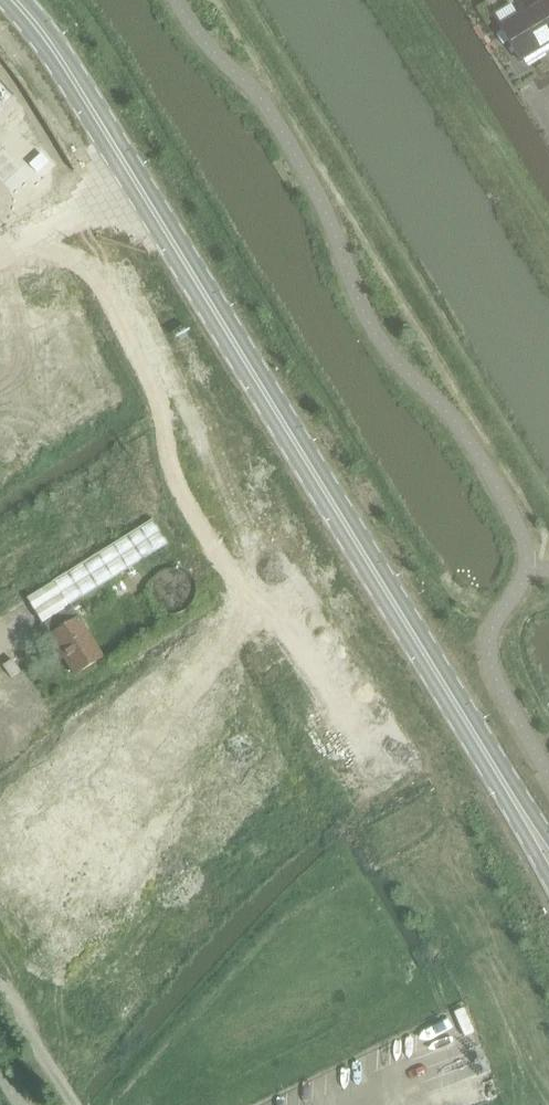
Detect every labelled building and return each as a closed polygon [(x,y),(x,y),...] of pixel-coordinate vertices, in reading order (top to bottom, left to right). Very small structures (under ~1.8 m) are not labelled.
[(542,2),(499,27),(520,62),(522,60),(525,64),(543,52),(541,49),(548,44),(548,0),(541,0),(542,2)] [(13,660),(3,667),(11,678),(21,671),(13,660)]
